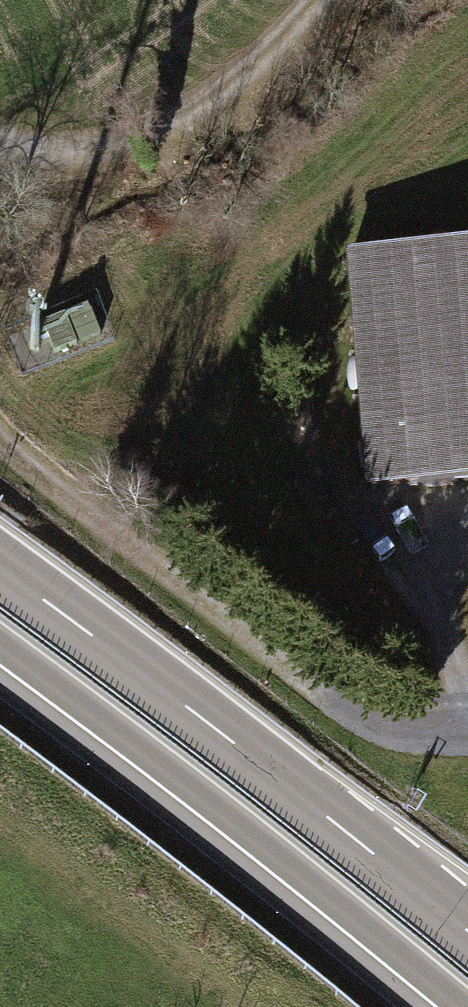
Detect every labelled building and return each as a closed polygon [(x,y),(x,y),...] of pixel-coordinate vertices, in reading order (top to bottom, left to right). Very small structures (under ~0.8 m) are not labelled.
[(353,494),(467,485),(467,247),(332,259),(353,494)] [(88,304),(67,313),(80,344),(101,335),(88,304)] [(54,353),(76,344),(64,314),(42,323),(54,353)]
